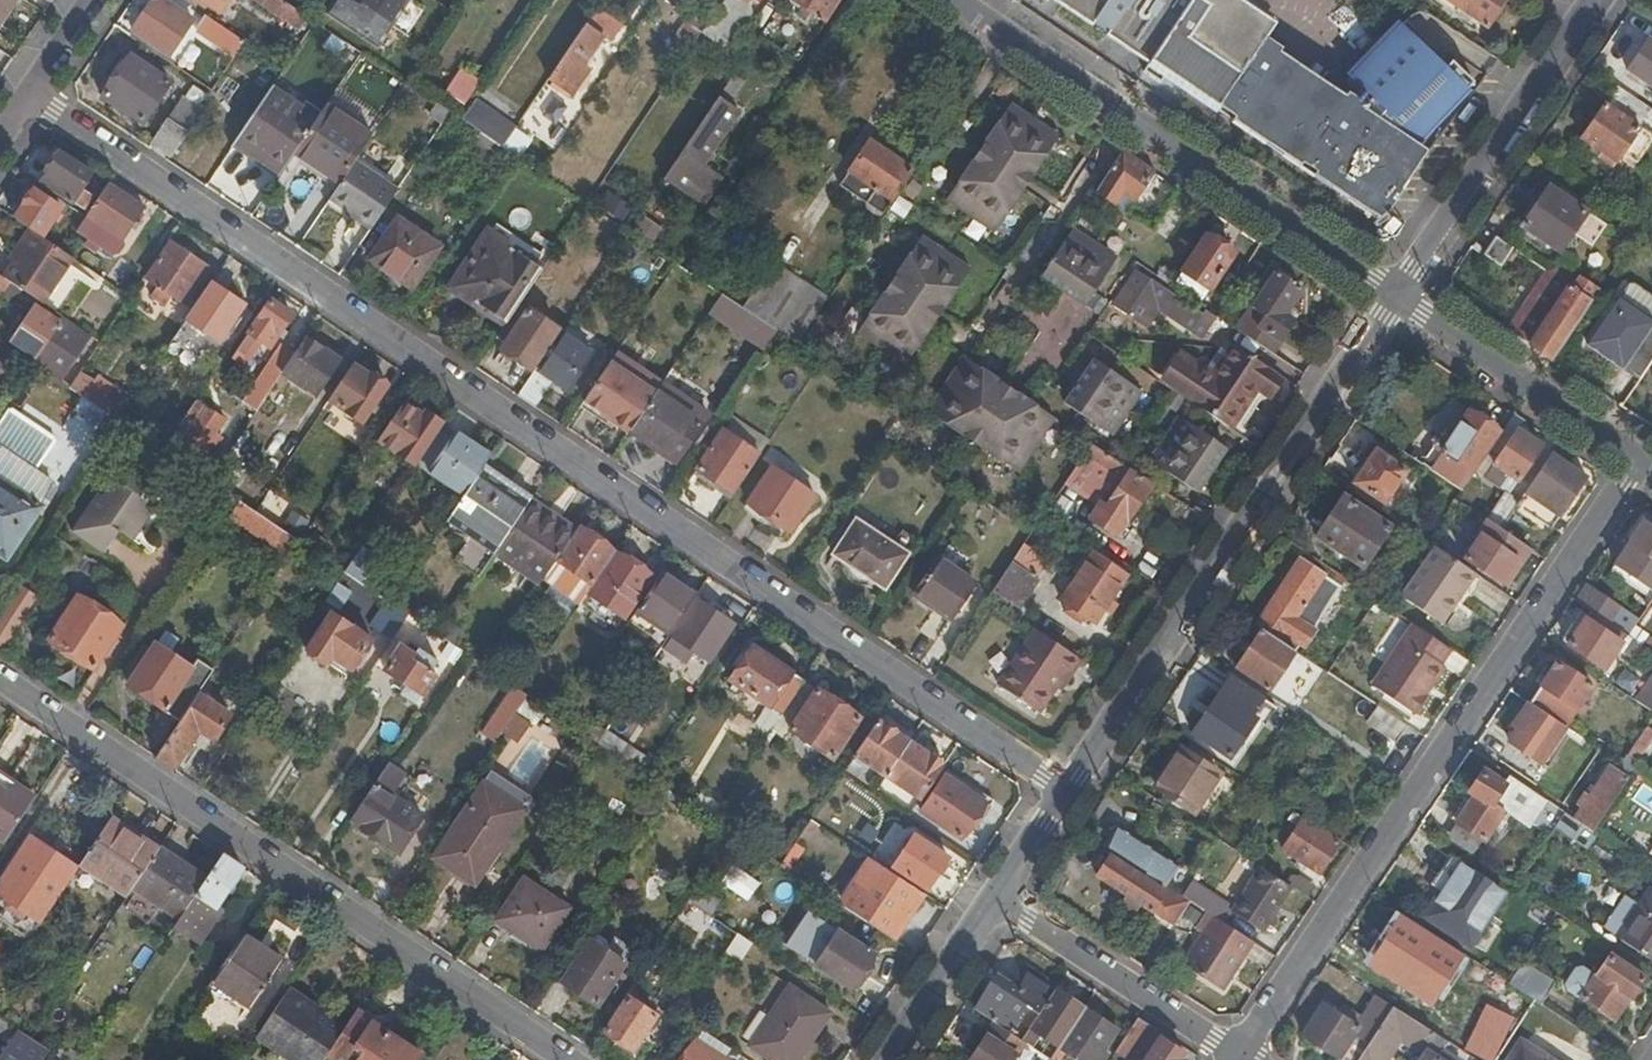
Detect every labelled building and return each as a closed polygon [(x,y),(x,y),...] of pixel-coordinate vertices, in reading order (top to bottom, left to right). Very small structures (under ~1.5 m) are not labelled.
[(12,0),(0,0),(0,17),(12,0)] [(193,20),(163,0),(153,0),(132,31),(169,55),(193,20)] [(219,12),(227,0),(202,0),(219,12)] [(282,0),(253,0),(298,30),(308,18),(302,13),(282,0)] [(408,34),(424,11),(409,1),(410,0),(336,0),(327,14),(378,48),(392,27),(406,37),(408,34)] [(702,33),(724,0),(702,0),(676,38),(692,49),(702,33)] [(702,33),(715,42),(720,37),(732,47),(751,20),(747,2),(748,0),(724,0),(702,33)] [(839,0),(790,0),(823,23),(839,0)] [(1090,27),(1092,24),(1094,25),(1111,0),(1050,0),(1090,27)] [(1094,25),(1149,63),(1190,0),(1111,0),(1094,25)] [(1142,72),(1159,83),(1163,76),(1215,110),(1264,36),(1251,27),(1260,13),(1241,0),(1190,0),(1149,63),(1142,72)] [(1503,0),(1448,0),(1458,7),(1457,9),(1484,28),(1503,0)] [(196,30),(233,56),(243,42),(205,16),(196,30)] [(1264,36),(1215,110),(1299,167),(1301,162),(1314,171),(1312,175),(1355,204),(1468,87),(1461,79),(1464,76),(1440,51),(1436,53),(1402,21),(1349,75),(1343,71),(1329,84),(1279,51),(1281,48),(1264,36)] [(602,38),(584,26),(548,79),(567,91),(602,38)] [(1649,40),(1647,39),(1627,70),(1651,86),(1651,35),(1649,40)] [(142,122),(170,82),(131,57),(104,96),(142,122)] [(466,105),(480,84),(463,72),(448,93),(466,105)] [(748,82),(734,73),(724,89),(738,98),(748,82)] [(1616,86),(1580,139),(1616,161),(1645,120),(1651,126),(1651,110),(1616,86)] [(270,91),(237,140),(283,170),(291,158),(294,153),(316,122),(270,91)] [(477,121),(490,103),(480,96),(468,115),(477,121)] [(172,157),(202,113),(182,99),(152,143),(172,157)] [(737,113),(717,100),(662,180),(703,206),(720,180),(702,167),(737,113)] [(441,125),(450,113),(436,103),(428,116),(441,125)] [(992,231),(1057,134),(1010,103),(946,199),(992,231)] [(316,122),(294,153),(339,184),(355,162),(371,138),(325,107),(316,122)] [(523,116),(504,145),(514,151),(533,122),(523,116)] [(493,142),(481,132),(474,141),(487,151),(493,142)] [(237,140),(233,147),(278,177),(283,170),(237,140)] [(880,216),(911,170),(869,141),(838,186),(880,216)] [(73,201),(92,173),(59,152),(47,171),(49,173),(43,182),(73,201)] [(1155,175),(1120,152),(1093,192),(1112,204),(1119,193),(1132,201),(1141,186),(1146,188),(1155,175)] [(294,153),(291,158),(336,189),(339,184),(294,153)] [(339,184),(328,202),(370,231),(397,190),(355,162),(339,184)] [(1517,224),(1521,227),(1546,187),(1542,184),(1517,224)] [(109,185),(86,218),(78,231),(93,240),(89,245),(102,253),(105,249),(116,250),(123,241),(123,238),(143,207),(109,185)] [(1603,224),(1546,187),(1521,227),(1559,251),(1572,233),(1591,244),(1603,224)] [(45,236),(63,209),(35,191),(17,217),(45,236)] [(650,246),(674,211),(654,198),(631,233),(650,246)] [(412,288),(439,246),(397,218),(370,260),(386,271),(382,278),(396,288),(401,281),(412,288)] [(1039,276),(1083,306),(1114,258),(1071,228),(1039,276)] [(13,283),(47,306),(78,260),(64,251),(35,232),(22,253),(26,256),(20,268),(10,282),(13,283)] [(521,304),(543,272),(489,236),(455,287),(508,323),(521,304)] [(903,364),(967,267),(920,236),(856,333),(903,364)] [(1205,236),(1181,272),(1208,290),(1232,254),(1205,236)] [(1500,266),(1512,249),(1495,238),(1483,256),(1500,266)] [(701,253),(686,242),(673,262),(675,264),(689,274),(701,253)] [(184,303),(208,267),(171,243),(147,279),(161,287),(155,297),(168,306),(174,297),(184,303)] [(15,264),(20,268),(26,256),(22,253),(15,264)] [(826,300),(772,264),(741,309),(748,313),(776,331),(796,345),(826,300)] [(1507,330),(1551,360),(1597,290),(1561,266),(1546,271),(1507,330)] [(1124,315),(1148,279),(1136,271),(1112,307),(1124,315)] [(1208,290),(1181,272),(1175,281),(1201,299),(1208,290)] [(1274,272),(1235,331),(1270,355),(1292,321),(1284,316),(1300,290),(1274,272)] [(0,275),(0,295),(3,297),(13,283),(10,282),(0,275)] [(1201,315),(1148,279),(1124,315),(1143,328),(1155,309),(1190,332),(1201,315)] [(212,282),(187,318),(220,341),(244,304),(212,282)] [(1639,378),(1651,359),(1651,293),(1634,282),(1630,282),(1589,344),(1639,378)] [(741,309),(721,294),(709,313),(736,331),(748,313),(741,309)] [(292,314),(271,300),(234,356),(247,365),(263,342),(270,346),(292,314)] [(508,323),(495,343),(502,348),(527,309),(521,304),(508,323)] [(36,358),(32,362),(61,381),(91,335),(63,317),(59,322),(37,307),(13,342),(36,358)] [(527,309),(502,348),(532,368),(557,329),(527,309)] [(517,396),(535,408),(553,381),(567,389),(592,353),(561,334),(538,369),(535,368),(517,396)] [(296,352),(293,357),(308,368),(299,383),(317,395),(341,360),(306,336),(296,352)] [(256,384),(269,392),(293,357),(296,352),(283,344),(256,384)] [(1183,359),(1164,386),(1228,428),(1255,388),(1264,393),(1276,375),(1233,347),(1212,378),(1183,359)] [(1016,473),(1051,419),(960,358),(925,412),(1016,473)] [(1110,436),(1139,392),(1091,360),(1062,403),(1110,436)] [(582,401),(628,431),(630,429),(655,393),(610,361),(582,401)] [(354,365),(330,400),(364,422),(389,385),(371,373),(369,375),(354,365)] [(84,369),(71,388),(118,420),(131,401),(84,369)] [(245,401),(257,410),(269,392),(256,384),(245,401)] [(655,393),(630,429),(677,461),(702,424),(655,393)] [(307,411),(317,419),(328,403),(317,395),(307,411)] [(197,401),(164,450),(191,469),(224,420),(197,401)] [(415,465),(443,422),(425,411),(423,415),(406,404),(381,442),(415,465)] [(41,501),(50,488),(31,476),(53,443),(5,411),(0,419),(0,550),(5,553),(41,501)] [(1462,491),(1474,473),(1472,471),(1499,431),(1468,411),(1453,435),(1446,430),(1439,429),(1431,440),(1435,446),(1456,461),(1444,480),(1462,491)] [(1519,430),(1525,420),(1514,413),(1484,458),(1495,465),(1486,476),(1509,492),(1540,444),(1519,430)] [(1195,492),(1225,449),(1177,417),(1148,461),(1195,492)] [(759,455),(767,444),(728,419),(721,430),(759,455)] [(695,469),(733,494),(759,455),(721,430),(695,469)] [(485,465),(491,454),(457,431),(429,473),(463,496),(481,470),(485,465)] [(1117,536),(1151,485),(1089,445),(1079,460),(1063,485),(1099,507),(1092,519),(1117,536)] [(1384,503),(1406,472),(1367,446),(1358,460),(1365,465),(1354,483),(1384,503)] [(1586,476),(1551,452),(1521,500),(1544,515),(1551,504),(1563,512),(1586,476)] [(1477,470),(1486,476),(1495,465),(1484,458),(1477,470)] [(160,475),(141,462),(126,485),(116,478),(103,496),(98,493),(72,530),(104,552),(120,530),(133,539),(157,506),(145,499),(160,475)] [(790,532),(814,496),(771,468),(746,504),(790,532)] [(463,496),(448,520),(472,537),(467,543),(491,560),(497,550),(527,505),(529,502),(504,486),(481,470),(463,496)] [(231,481),(224,490),(230,495),(239,501),(246,491),(231,481)] [(504,486),(529,502),(532,497),(508,481),(504,486)] [(50,488),(41,501),(46,505),(55,491),(50,488)] [(1395,520),(1350,489),(1317,538),(1362,568),(1363,568),(1390,526),(1395,520)] [(239,501),(230,495),(225,501),(235,507),(227,517),(287,557),(300,542),(255,512),(239,501)] [(1486,522),(1489,523),(1501,530),(1517,505),(1503,497),(1486,522)] [(531,499),(527,505),(572,535),(576,529),(531,499)] [(1555,523),(1563,512),(1551,504),(1544,515),(1555,523)] [(527,505),(497,550),(543,580),(543,579),(572,535),(527,505)] [(883,589),(908,554),(855,519),(832,554),(883,589)] [(1501,584),(1525,547),(1501,530),(1489,523),(1481,536),(1474,531),(1470,537),(1477,542),(1465,560),(1501,584)] [(1644,523),(1616,566),(1651,590),(1651,528),(1644,523)] [(572,535),(543,579),(580,604),(588,592),(615,552),(578,527),(576,529),(572,535)] [(365,545),(345,572),(359,582),(378,554),(365,545)] [(1124,577),(1130,567),(1097,545),(1059,601),(1066,606),(1083,617),(1093,625),(1125,577),(1124,577)] [(1443,623),(1476,575),(1436,547),(1403,596),(1443,623)] [(652,578),(615,552),(588,592),(625,618),(652,578)] [(1346,580),(1306,553),(1301,560),(1341,588),(1346,580)] [(950,620),(973,584),(938,560),(915,596),(950,620)] [(1341,588),(1301,560),(1263,618),(1305,646),(1315,632),(1313,630),(1341,588)] [(1009,566),(1033,583),(1037,580),(1034,578),(1037,575),(1033,571),(1030,574),(1012,561),(1009,566)] [(396,566),(378,595),(391,603),(411,575),(396,566)] [(1020,603),(1033,583),(1009,566),(991,592),(1009,605),(1020,603)] [(1651,601),(1651,600),(1651,590),(1616,566),(1611,573),(1651,601)] [(359,582),(345,572),(336,583),(350,592),(342,604),(363,619),(378,595),(359,582)] [(661,573),(635,612),(668,634),(694,595),(661,573)] [(336,583),(324,600),(338,610),(342,604),(350,592),(336,583)] [(1591,612),(1628,637),(1638,621),(1587,587),(1577,603),(1591,612)] [(48,638),(93,669),(122,625),(76,595),(48,638)] [(669,636),(659,651),(668,658),(678,643),(708,663),(733,625),(695,600),(670,637),(669,636)] [(390,640),(407,614),(391,603),(373,628),(390,640)] [(1079,623),(1083,617),(1066,606),(1062,612),(1079,623)] [(1,647),(2,647),(19,623),(4,612),(0,618),(0,648),(1,647)] [(372,639),(330,612),(305,651),(326,665),(331,657),(351,670),(372,639)] [(1628,637),(1591,612),(1581,627),(1575,623),(1563,641),(1605,669),(1617,651),(1622,654),(1632,640),(1628,637)] [(1030,633),(1033,629),(1024,623),(1021,627),(1030,633)] [(447,624),(439,637),(452,645),(460,633),(447,624)] [(528,625),(524,632),(550,648),(554,642),(528,625)] [(1439,664),(1450,649),(1413,626),(1372,686),(1414,715),(1427,697),(1424,695),(1443,667),(1439,664)] [(1068,676),(1079,660),(1033,629),(1030,633),(995,685),(1036,713),(1053,689),(1063,673),(1068,676)] [(1295,652),(1262,630),(1237,668),(1271,689),(1295,652)] [(179,720),(198,692),(210,672),(195,661),(191,667),(154,643),(126,684),(179,720)] [(401,643),(382,670),(406,685),(401,694),(412,702),(419,694),(420,695),(434,674),(431,671),(437,662),(417,649),(414,652),(401,643)] [(738,687),(781,716),(785,710),(803,682),(750,646),(728,681),(731,683),(728,688),(734,693),(738,687)] [(1530,703),(1565,727),(1576,710),(1582,713),(1585,708),(1580,704),(1593,685),(1558,662),(1530,703)] [(1058,691),(1068,676),(1063,673),(1053,689),(1058,691)] [(796,718),(790,726),(788,729),(832,758),(859,717),(803,682),(785,710),(796,718)] [(494,744),(527,695),(514,686),(481,735),(494,744)] [(155,757),(174,770),(200,731),(214,739),(231,713),(198,692),(179,720),(155,757)] [(1231,759),(1256,720),(1218,695),(1193,734),(1231,759)] [(1549,750),(1565,727),(1530,703),(1529,703),(1516,722),(1521,725),(1509,742),(1541,763),(1549,750)] [(1396,740),(1406,726),(1377,706),(1366,721),(1396,740)] [(781,716),(779,718),(790,726),(796,718),(785,710),(781,716)] [(876,721),(853,755),(884,777),(908,741),(914,732),(909,729),(907,734),(897,727),(898,725),(880,713),(876,721)] [(518,716),(505,735),(516,743),(530,723),(518,716)] [(1638,762),(1651,741),(1651,731),(1648,728),(1628,756),(1638,762)] [(605,730),(599,743),(624,760),(633,747),(605,730)] [(908,741),(884,777),(920,800),(944,765),(908,741)] [(633,747),(624,760),(642,773),(655,755),(636,743),(633,747)] [(1554,753),(1549,750),(1541,763),(1546,766),(1554,753)] [(1193,813),(1219,774),(1182,751),(1178,757),(1173,754),(1162,771),(1167,773),(1156,789),(1193,813)] [(1636,786),(1648,769),(1638,762),(1627,779),(1636,786)] [(1574,819),(1592,831),(1627,779),(1610,767),(1574,819)] [(36,795),(0,771),(0,837),(6,840),(36,795)] [(1162,771),(1152,786),(1156,789),(1167,773),(1162,771)] [(1531,823),(1546,801),(1528,789),(1523,796),(1484,771),(1469,792),(1474,796),(1456,824),(1484,843),(1507,808),(1531,823)] [(970,823),(983,803),(943,777),(919,812),(960,839),(970,823)] [(484,782),(432,857),(473,885),(524,809),(484,782)] [(373,785),(349,821),(398,852),(422,815),(373,785)] [(983,803),(970,823),(974,826),(987,805),(983,803)] [(1339,843),(1292,813),(1288,821),(1298,827),(1283,849),(1295,857),(1299,859),(1319,873),(1339,843)] [(126,897),(132,888),(158,849),(112,817),(79,865),(126,897)] [(779,864),(789,871),(819,826),(810,820),(779,864)] [(1446,839),(1474,858),(1484,843),(1456,824),(1446,839)] [(1105,846),(1148,874),(1166,885),(1176,868),(1116,830),(1105,846)] [(925,892),(948,858),(913,836),(891,868),(925,892)] [(17,858),(0,883),(0,918),(26,935),(36,921),(40,924),(63,889),(75,869),(59,858),(58,853),(49,848),(44,848),(29,839),(17,858)] [(132,888),(179,920),(205,880),(158,849),(132,888)] [(216,909),(242,869),(222,855),(205,880),(179,920),(174,929),(197,944),(219,911),(216,909)] [(1295,865),(1299,859),(1295,857),(1290,863),(1295,865)] [(1138,905),(1175,928),(1191,902),(1166,885),(1148,874),(1144,879),(1110,858),(1096,878),(1128,899),(1122,907),(1133,914),(1138,905)] [(1470,943),(1502,894),(1452,860),(1440,877),(1451,884),(1430,917),(1470,943)] [(844,908),(893,941),(923,895),(875,863),(844,908)] [(1263,931),(1292,888),(1261,868),(1233,911),(1263,931)] [(1310,898),(1317,886),(1301,876),(1283,876),(1280,879),(1310,898)] [(537,953),(567,909),(522,880),(496,919),(512,930),(509,935),(537,953)] [(719,901),(697,886),(688,900),(710,915),(719,901)] [(1642,906),(1621,937),(1619,940),(1651,962),(1651,892),(1642,906)] [(1605,927),(1621,937),(1642,906),(1627,896),(1605,927)] [(710,915),(688,900),(681,909),(704,924),(710,915)] [(1222,991),(1254,943),(1208,913),(1197,930),(1205,934),(1183,966),(1222,991)] [(874,954),(837,930),(814,963),(850,988),(874,954)] [(737,961),(750,943),(736,933),(724,952),(737,961)] [(283,962),(241,935),(211,981),(252,1009),(283,962)] [(588,939),(560,981),(596,1005),(624,963),(605,951),(606,948),(605,940),(598,935),(591,936),(589,940),(588,939)] [(1630,998),(1644,978),(1609,955),(1594,977),(1582,969),(1576,970),(1567,984),(1568,990),(1612,1019),(1627,997),(1630,998)] [(1533,1000),(1537,1003),(1552,979),(1524,962),(1509,984),(1533,1000)] [(1042,1009),(1054,992),(1023,972),(1011,989),(996,980),(976,1011),(995,1024),(1012,1035),(1032,1003),(1042,1009)] [(749,1046),(788,986),(775,977),(736,1037),(749,1046)] [(641,988),(632,983),(625,994),(628,996),(605,1032),(631,1049),(656,1015),(633,1000),(641,988)] [(788,986),(749,1046),(769,1059),(799,1059),(831,1013),(788,986)] [(345,1027),(289,989),(258,1037),(291,1059),(325,1059),(345,1027)] [(1059,1047),(1084,1009),(1055,990),(1054,992),(1042,1009),(1022,1041),(1024,1043),(1033,1048),(1041,1036),(1059,1047)] [(1394,1008),(1416,1023),(1424,1010),(1425,1008),(1404,994),(1394,1008)] [(1374,1036),(1393,1008),(1378,998),(1364,1020),(1359,1027),(1339,1013),(1325,1005),(1304,1036),(1341,1059),(1344,1059),(1350,1051),(1359,1056),(1372,1035),(1374,1036)] [(1471,1054),(1482,1059),(1490,1059),(1517,1010),(1499,1000),(1471,1054)] [(1359,1027),(1364,1020),(1344,1007),(1339,1013),(1359,1027)] [(1417,1040),(1424,1028),(1416,1023),(1394,1008),(1393,1008),(1374,1036),(1359,1059),(1383,1059),(1398,1037),(1403,1030),(1417,1040)] [(1052,1059),(1060,1059),(1065,1051),(1078,1059),(1103,1059),(1107,1055),(1103,1052),(1116,1030),(1084,1009),(1059,1047),(1052,1059)] [(1424,1028),(1434,1034),(1441,1039),(1449,1026),(1424,1010),(1416,1023),(1424,1028)] [(356,1011),(345,1027),(325,1059),(416,1059),(421,1054),(356,1011)] [(1151,1026),(1138,1018),(1115,1052),(1126,1059),(1129,1059),(1151,1026)] [(16,1031),(0,1020),(0,1037),(8,1042),(16,1031)] [(1024,1043),(1022,1041),(1012,1035),(995,1024),(972,1059),(1013,1059),(1024,1043)] [(1163,1034),(1151,1026),(1129,1059),(1182,1059),(1185,1056),(1160,1040),(1163,1034)] [(1413,1047),(1422,1053),(1434,1034),(1424,1028),(1417,1040),(1413,1047)] [(742,1056),(702,1030),(682,1059),(739,1059),(742,1056)] [(1398,1037),(1413,1047),(1417,1040),(1403,1030),(1398,1037)] [(49,1053),(30,1040),(16,1031),(8,1042),(0,1055),(0,1059),(44,1059),(49,1053)] [(1442,1050),(1446,1042),(1441,1039),(1434,1034),(1422,1053),(1417,1059),(1456,1059),(1442,1050)] [(1522,1045),(1511,1059),(1545,1059),(1522,1045)] [(1359,1056),(1350,1051),(1344,1059),(1356,1059),(1359,1056)]
